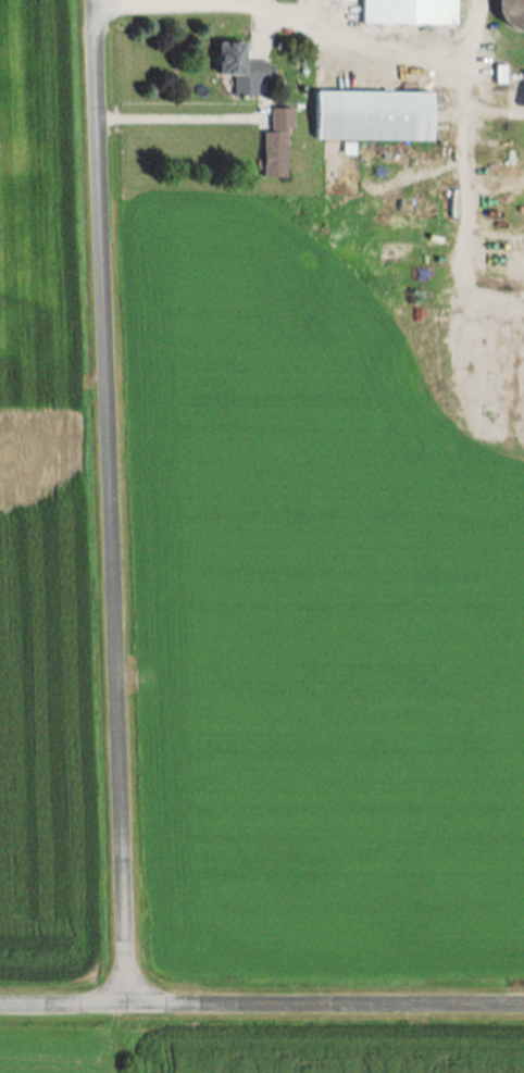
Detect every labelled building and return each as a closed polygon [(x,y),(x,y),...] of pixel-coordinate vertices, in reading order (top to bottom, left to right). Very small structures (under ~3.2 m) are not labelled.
[(362,26),(463,26),(462,0),(362,0),(362,26)] [(238,99),(259,98),(259,84),(273,84),(273,62),(252,63),(252,44),(225,44),(225,53),(224,53),(225,77),(238,77),(238,99)] [(509,67),(499,67),(499,85),(510,85),(509,67)] [(314,93),(314,141),(439,142),(439,94),(314,93)] [(274,134),(267,134),(267,180),(290,180),(290,130),(295,130),(296,110),(275,110),(274,134)]
